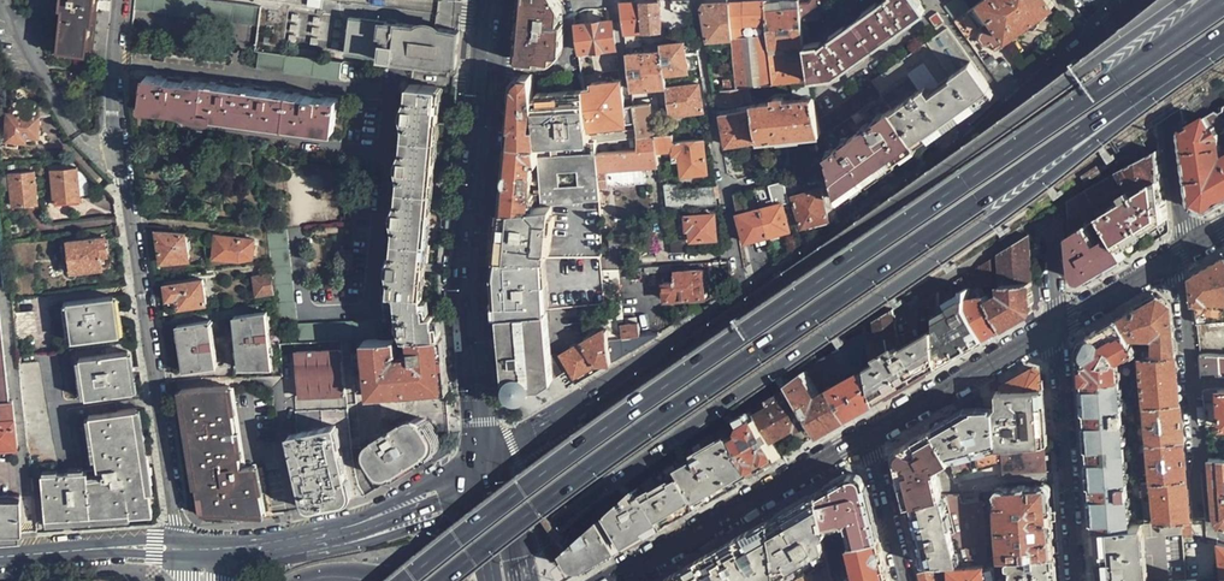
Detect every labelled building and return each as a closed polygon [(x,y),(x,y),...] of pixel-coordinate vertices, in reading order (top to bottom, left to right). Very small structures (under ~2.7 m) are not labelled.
[(97,0),(54,0),(53,4),(59,6),(55,47),(62,48),(61,59),(90,61),(97,0)] [(210,0),(134,0),(133,9),(257,26),(259,7),(210,0)] [(520,14),(517,55),(521,60),(547,63),(553,61),(560,53),(562,48),(564,34),(562,33),(563,29),(563,24),(560,24),(561,6),(557,0),(522,0),(520,14)] [(810,80),(805,46),(801,22),(799,7),(798,0),(790,0),(788,0),(763,2),(766,25),(769,60),(772,85),(792,83),(810,80)] [(799,7),(801,22),(818,19),(833,0),(812,0),(809,5),(799,7)] [(819,48),(819,44),(805,46),(810,80),(834,79),(924,11),(915,0),(886,0),(819,48)] [(962,0),(951,0),(942,7),(960,31),(975,21),(984,31),(981,33),(980,39),(983,43),(990,43),(994,50),(1007,40),(1007,39),(1054,5),(1050,0),(985,0),(969,10),(962,0)] [(671,11),(691,13),(688,1),(671,2),(671,11)] [(662,29),(660,2),(642,3),(644,31),(662,29)] [(732,38),(729,38),(734,89),(738,88),(772,85),(769,60),(747,62),(743,26),(766,25),(763,2),(735,4),(728,4),(732,38)] [(644,31),(642,3),(620,3),(622,20),(623,33),(644,31)] [(703,6),(702,8),(708,41),(729,38),(732,38),(728,4),(710,5),(703,6)] [(985,94),(991,90),(987,84),(935,13),(928,19),(939,34),(872,84),(916,145),(954,118),(985,94)] [(438,24),(350,15),(347,51),(455,63),(458,26),(438,24)] [(616,47),(612,21),(610,21),(592,24),(574,26),(578,53),(616,47)] [(769,60),(766,25),(743,26),(747,62),(769,60)] [(662,51),(665,72),(689,69),(688,60),(685,43),(661,45),(662,51)] [(340,76),(342,60),(258,50),(256,66),(340,76)] [(667,87),(666,83),(665,72),(662,51),(627,56),(631,91),(667,87)] [(995,78),(997,81),(1014,70),(1004,56),(987,67),(995,78)] [(331,130),(335,97),(145,75),(142,108),(281,124),(331,130)] [(512,104),(508,142),(536,144),(532,90),(531,75),(519,76),(514,83),(512,104)] [(812,95),(810,80),(792,83),(794,97),(812,95)] [(673,88),(672,82),(666,83),(667,87),(671,115),(702,111),(699,85),(673,88)] [(440,335),(439,323),(435,324),(434,313),(432,313),(432,306),(431,300),(427,300),(423,271),(426,241),(429,194),(431,173),(436,114),(438,87),(403,84),(396,163),(400,167),(397,205),(392,209),(385,292),(395,292),(400,337),(440,335)] [(821,133),(838,200),(879,171),(916,145),(872,84),(819,122),(821,133)] [(532,90),(536,144),(537,149),(590,142),(584,103),(581,86),(565,88),(532,90)] [(734,89),(721,91),(724,107),(740,104),(738,88),(734,89)] [(821,133),(819,122),(813,98),(784,102),(782,97),(774,98),(774,103),(751,106),(757,141),(821,133)] [(584,103),(590,142),(594,141),(637,137),(634,120),(613,122),(610,100),(584,103)] [(37,143),(34,104),(15,105),(16,119),(3,120),(6,154),(20,152),(19,144),(37,143)] [(633,106),(634,120),(637,137),(654,136),(650,104),(633,106)] [(757,141),(751,106),(721,111),(723,124),(726,146),(757,141)] [(1223,135),(1223,109),(1185,130),(1189,153),(1196,207),(1209,212),(1223,204),(1223,141),(1223,135)] [(708,174),(703,140),(674,141),(673,134),(654,136),(655,150),(673,147),(673,156),(680,155),(683,177),(708,174)] [(637,137),(594,141),(598,188),(645,184),(643,167),(657,165),(655,150),(654,136),(637,137)] [(590,142),(537,149),(537,160),(540,194),(541,206),(598,200),(598,188),(594,141),(590,142)] [(536,144),(508,142),(505,176),(501,210),(541,206),(540,194),(530,194),(531,186),(532,181),(533,178),(532,173),(531,171),(533,159),(537,160),(537,149),(536,144)] [(1151,229),(1166,221),(1162,189),(1157,149),(1120,171),(1131,188),(1120,194),(1124,202),(1102,215),(1122,247),(1151,229)] [(81,198),(78,166),(53,168),(56,200),(81,198)] [(37,202),(34,171),(9,172),(11,204),(37,202)] [(800,187),(798,177),(783,180),(786,191),(800,187)] [(1110,177),(1087,190),(1094,201),(1095,203),(1117,189),(1110,177)] [(783,204),(789,203),(786,191),(783,180),(768,185),(773,206),(760,210),(768,236),(789,231),(789,230),(783,204)] [(666,209),(716,205),(713,185),(682,188),(682,183),(664,185),(666,209)] [(827,218),(819,189),(793,196),(802,226),(827,218)] [(1087,190),(1062,204),(1064,220),(1066,236),(1088,223),(1084,217),(1085,216),(1081,209),(1094,201),(1087,190)] [(733,195),(733,196),(737,214),(744,242),(768,236),(760,210),(747,213),(742,192),(735,194),(733,195)] [(541,206),(501,210),(500,228),(497,258),(498,258),(601,255),(598,200),(541,206)] [(1088,223),(1066,236),(1071,278),(1081,283),(1118,262),(1128,256),(1122,247),(1102,215),(1088,223)] [(716,238),(714,216),(687,218),(687,230),(691,229),(692,240),(716,238)] [(188,258),(185,233),(158,232),(163,261),(188,258)] [(601,256),(602,269),(615,268),(615,256),(627,256),(625,233),(608,234),(608,246),(605,247),(605,257),(601,256)] [(252,257),(254,240),(227,236),(226,240),(217,240),(216,246),(215,246),(213,258),(239,261),(240,258),(246,259),(252,257)] [(106,268),(101,237),(65,242),(69,273),(106,268)] [(1004,284),(1032,281),(1030,261),(1028,237),(980,266),(981,286),(1004,284)] [(671,254),(688,252),(686,241),(671,242),(671,254)] [(604,301),(602,271),(602,269),(601,256),(601,255),(498,258),(499,278),(495,279),(496,292),(498,315),(546,309),(604,301)] [(1197,323),(1223,320),(1223,257),(1211,264),(1193,275),(1197,323)] [(611,363),(658,334),(636,336),(634,323),(617,324),(615,297),(612,297),(609,271),(602,271),(604,301),(607,328),(611,361),(611,363)] [(706,297),(704,271),(677,272),(677,281),(667,282),(667,299),(671,299),(672,303),(703,300),(703,297),(706,297)] [(274,293),(272,274),(254,276),(256,295),(274,293)] [(966,275),(955,283),(949,286),(949,289),(966,287),(966,275)] [(207,304),(204,280),(166,285),(167,297),(169,296),(170,304),(173,304),(174,308),(179,307),(180,309),(207,304)] [(991,302),(1006,327),(1023,317),(1031,312),(1034,309),(1032,281),(1004,284),(1004,291),(1004,294),(992,301),(991,302)] [(940,328),(941,365),(966,350),(988,337),(971,310),(971,296),(971,287),(966,287),(966,291),(951,300),(954,306),(940,314),(940,328)] [(919,329),(940,328),(940,314),(939,293),(931,297),(931,308),(919,309),(919,329)] [(971,310),(988,337),(997,332),(1006,327),(991,302),(992,301),(988,295),(971,296),(971,310)] [(1140,355),(1176,352),(1171,304),(1158,296),(1140,306),(1119,318),(1129,335),(1151,337),(1152,346),(1136,347),(1140,355)] [(115,333),(109,298),(62,304),(68,340),(115,333)] [(549,353),(546,309),(498,315),(502,355),(503,357),(503,359),(502,361),(503,368),(507,368),(509,388),(510,390),(512,392),(514,394),(517,394),(519,394),(521,392),(522,390),(523,389),(523,387),(530,387),(541,386),(565,371),(556,354),(549,353)] [(865,331),(879,400),(917,378),(941,365),(940,328),(901,350),(893,309),(864,327),(865,331)] [(33,313),(14,315),(17,344),(36,341),(33,313)] [(270,364),(265,313),(236,317),(242,367),(270,364)] [(20,453),(18,419),(13,421),(2,316),(0,316),(0,455),(20,453)] [(1129,335),(1119,318),(1099,329),(1085,337),(1082,339),(1081,344),(1083,378),(1118,375),(1117,357),(1136,347),(1129,335)] [(218,365),(211,321),(178,326),(185,370),(218,365)] [(362,339),(380,338),(379,321),(295,325),(296,343),(339,340),(342,340),(348,340),(362,339)] [(596,364),(611,361),(607,328),(582,342),(596,364)] [(834,387),(851,417),(874,403),(879,400),(865,331),(855,337),(860,345),(844,354),(839,348),(818,361),(834,387)] [(371,394),(445,388),(440,335),(400,337),(380,338),(362,339),(371,394)] [(855,337),(839,348),(844,354),(860,345),(855,337)] [(296,343),(293,344),(299,401),(346,395),(339,340),(296,343)] [(575,376),(596,364),(582,342),(562,354),(575,376)] [(1145,405),(1180,401),(1178,377),(1176,352),(1140,355),(1145,405)] [(1203,376),(1223,375),(1223,354),(1200,353),(1203,376)] [(132,391),(126,355),(78,363),(83,399),(132,391)] [(19,366),(30,475),(39,474),(44,523),(150,514),(134,408),(86,416),(94,468),(56,474),(37,363),(19,366)] [(503,372),(505,394),(507,397),(510,399),(515,401),(519,401),(523,400),(527,397),(529,394),(530,390),(530,387),(523,387),(523,389),(522,390),(521,392),(519,394),(517,394),(514,394),(512,392),(510,390),(509,388),(507,368),(503,368),(503,372)] [(992,392),(1044,391),(1042,373),(1032,368),(1016,377),(992,392)] [(846,419),(851,417),(834,387),(820,395),(806,372),(797,377),(791,381),(793,384),(797,391),(814,420),(822,434),(846,419)] [(1091,488),(1094,528),(1130,525),(1118,375),(1083,378),(1086,420),(1091,488)] [(244,468),(229,387),(182,389),(200,512),(249,513),(263,511),(255,466),(244,468)] [(795,430),(814,420),(797,391),(790,395),(786,388),(783,390),(768,399),(772,405),(758,414),(760,417),(773,440),(791,429),(793,431),(795,430)] [(1206,425),(1223,424),(1223,388),(1204,389),(1206,425)] [(1003,448),(1048,445),(1044,400),(1044,391),(992,392),(993,407),(997,449),(1003,448)] [(300,411),(299,413),(297,433),(290,435),(303,500),(304,504),(310,508),(314,508),(344,500),(349,495),(350,490),(345,449),(352,448),(346,395),(299,401),(300,411)] [(1148,441),(1184,438),(1182,421),(1180,401),(1145,405),(1148,441)] [(1003,448),(997,449),(993,407),(973,408),(965,408),(932,429),(950,461),(955,477),(1004,462),(1003,448)] [(743,454),(754,473),(767,465),(783,456),(773,440),(760,417),(756,419),(751,412),(741,416),(744,422),(745,423),(744,428),(746,432),(737,437),(744,447),(745,447),(747,451),(743,454)] [(390,478),(395,478),(398,477),(435,453),(438,449),(439,444),(439,439),(428,424),(423,422),(418,422),(413,424),(376,445),(372,450),(371,452),(372,457),(384,475),(386,478),(390,478)] [(680,463),(703,503),(728,488),(754,473),(743,454),(726,423),(694,448),(697,453),(680,463)] [(894,455),(906,504),(941,494),(936,468),(950,461),(932,429),(897,449),(895,452),(894,455)] [(1151,479),(1187,476),(1186,458),(1184,438),(1148,441),(1151,479)] [(1049,458),(1048,445),(1003,448),(1004,462),(1005,474),(1049,471),(1049,458)] [(678,459),(680,463),(697,453),(694,448),(678,459)] [(1208,457),(1214,516),(1217,524),(1221,530),(1223,532),(1223,458),(1208,457)] [(644,483),(668,523),(687,512),(703,503),(680,463),(678,459),(644,483)] [(847,543),(877,536),(864,488),(862,478),(855,474),(848,474),(817,491),(828,541),(830,547),(847,543)] [(1189,498),(1187,476),(1151,479),(1156,522),(1191,519),(1189,498)] [(645,537),(668,523),(644,483),(642,484),(629,497),(612,512),(603,519),(621,550),(645,537)] [(1011,557),(1053,553),(1051,521),(1057,520),(1056,515),(1056,511),(1050,511),(1049,489),(1044,486),(1002,489),(999,494),(1003,557),(1011,557)] [(828,541),(817,491),(791,506),(769,519),(776,571),(828,541)] [(920,564),(931,563),(987,559),(982,502),(960,503),(959,492),(941,494),(906,504),(913,534),(920,564)] [(0,502),(0,539),(24,539),(23,502),(0,502)] [(572,563),(589,569),(621,550),(603,519),(565,554),(569,559),(572,563)] [(769,519),(751,529),(720,547),(740,580),(774,580),(777,579),(776,571),(769,519)] [(1191,519),(1156,522),(1130,525),(1094,528),(1096,555),(1098,580),(1157,580),(1189,578),(1185,531),(1192,531),(1191,519)] [(877,536),(847,543),(855,574),(854,578),(843,579),(844,580),(888,580),(886,572),(877,536)] [(720,547),(715,550),(684,568),(692,580),(740,580),(720,547)] [(1053,553),(1011,557),(1013,580),(1055,580),(1053,553)] [(931,563),(920,564),(916,564),(920,580),(936,580),(931,563)] [(982,566),(947,568),(948,580),(983,580),(982,566)] [(684,568),(679,570),(666,578),(665,580),(692,580),(684,568)]
